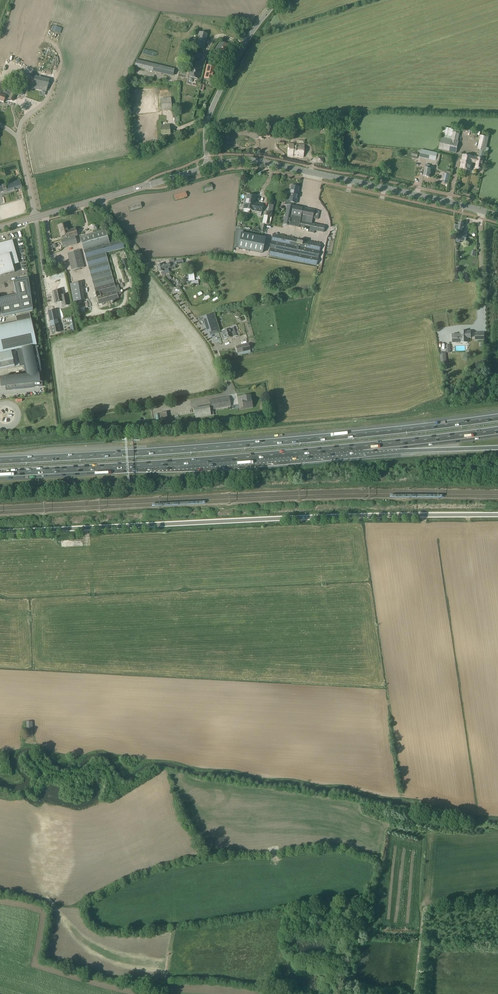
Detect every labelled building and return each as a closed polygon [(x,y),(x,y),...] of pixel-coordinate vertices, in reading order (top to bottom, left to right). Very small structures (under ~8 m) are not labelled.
[(204,49),(207,34),(199,32),(196,47),(204,49)] [(27,53),(35,56),(39,42),(31,40),(27,53)] [(221,41),(217,48),(230,55),(233,48),(221,41)] [(198,78),(201,64),(192,62),(188,76),(198,78)] [(133,63),(132,70),(172,76),(173,68),(146,63),(145,65),(133,63)] [(213,80),(216,67),(207,65),(204,78),(213,80)] [(10,80),(42,88),(44,80),(13,71),(10,80)] [(7,93),(6,94),(9,96),(8,100),(13,101),(16,92),(12,90),(11,91),(7,90),(6,92),(7,93)] [(172,110),(171,99),(161,100),(161,111),(172,110)] [(170,134),(169,125),(161,126),(161,134),(170,134)] [(264,137),(270,137),(270,133),(264,133),(264,131),(259,131),(259,139),(264,139),(264,137)] [(459,141),(458,141),(460,133),(453,132),(451,139),(441,137),(438,149),(456,153),(459,141)] [(489,137),(480,135),(477,149),(486,151),(489,137)] [(303,157),(304,145),(288,144),(288,156),(303,157)] [(437,153),(421,149),(419,158),(436,161),(439,162),(440,156),(437,155),(437,153)] [(474,157),(463,154),(460,168),(471,171),(473,161),(477,162),(476,167),(482,169),(484,159),(478,157),(477,158),(473,157),(474,157)] [(425,168),(423,176),(430,177),(432,169),(429,169),(429,165),(426,164),(425,168)] [(5,184),(7,191),(7,190),(21,186),(20,181),(12,183),(12,182),(5,184)] [(213,190),(211,184),(203,187),(205,192),(213,190)] [(284,204),(287,205),(293,206),(294,203),(296,203),(298,195),(297,195),(299,187),(291,186),(290,194),(289,193),(287,201),(285,201),(284,204)] [(175,200),(187,197),(186,192),(174,195),(175,200)] [(249,209),(256,211),(261,212),(263,205),(254,203),(256,197),(247,195),(246,199),(245,199),(244,207),(249,208),(249,209)] [(130,211),(142,207),(141,202),(128,206),(130,211)] [(318,219),(319,211),(314,210),(293,206),(287,205),(285,218),(282,217),(281,222),(284,222),(283,224),(323,232),(324,226),(306,222),(307,217),(313,218),(318,219)] [(75,236),(77,236),(75,228),(68,230),(66,223),(59,225),(61,236),(65,235),(66,238),(60,239),(63,248),(77,244),(75,236)] [(460,241),(466,242),(467,235),(459,233),(460,231),(463,231),(465,224),(458,223),(458,225),(455,225),(454,230),(456,230),(455,233),(457,234),(456,240),(455,242),(460,243),(460,241)] [(109,243),(105,229),(80,237),(84,250),(95,288),(99,303),(118,297),(114,282),(105,253),(124,247),(122,239),(109,243)] [(264,254),(268,237),(243,232),(239,249),(264,254)] [(317,265),(321,244),(273,234),(268,255),(317,265)] [(15,272),(12,263),(17,262),(11,242),(0,246),(0,276),(15,272)] [(80,250),(67,253),(71,271),(84,267),(80,250)] [(114,272),(119,270),(116,256),(110,257),(114,272)] [(161,264),(157,265),(159,272),(161,272),(162,275),(165,274),(164,272),(169,271),(168,268),(171,267),(176,266),(176,265),(182,264),(183,263),(182,259),(175,260),(175,259),(169,260),(169,263),(162,265),(161,264)] [(127,288),(133,286),(129,272),(123,273),(127,288)] [(0,315),(2,315),(2,317),(33,310),(28,278),(13,281),(16,295),(0,298),(0,315)] [(81,282),(70,284),(73,302),(84,300),(81,282)] [(67,294),(63,295),(61,289),(52,291),(55,304),(61,303),(62,307),(69,306),(67,294)] [(47,311),(49,321),(58,320),(56,309),(47,311)] [(36,345),(29,314),(20,316),(21,322),(0,327),(0,352),(36,345)] [(214,314),(204,317),(209,333),(219,330),(214,314)] [(59,323),(50,325),(52,333),(60,331),(59,323)] [(233,327),(230,328),(222,331),(224,339),(236,336),(233,327)] [(468,338),(471,338),(470,331),(459,331),(460,334),(452,334),(452,343),(468,342),(468,338)] [(484,332),(475,332),(475,341),(485,340),(484,332)] [(237,353),(250,350),(248,343),(235,346),(237,353)] [(20,366),(24,365),(26,374),(4,377),(4,378),(0,378),(0,384),(0,387),(5,386),(5,391),(42,387),(40,362),(36,346),(16,351),(20,366)] [(0,353),(0,370),(9,368),(6,352),(0,353)] [(251,399),(250,395),(238,397),(239,405),(242,404),(243,407),(252,405),(251,399)] [(193,408),(195,418),(211,416),(211,415),(214,415),(213,410),(231,406),(229,396),(209,400),(211,410),(210,410),(209,405),(193,408)] [(168,423),(166,412),(159,413),(161,424),(168,423)]
